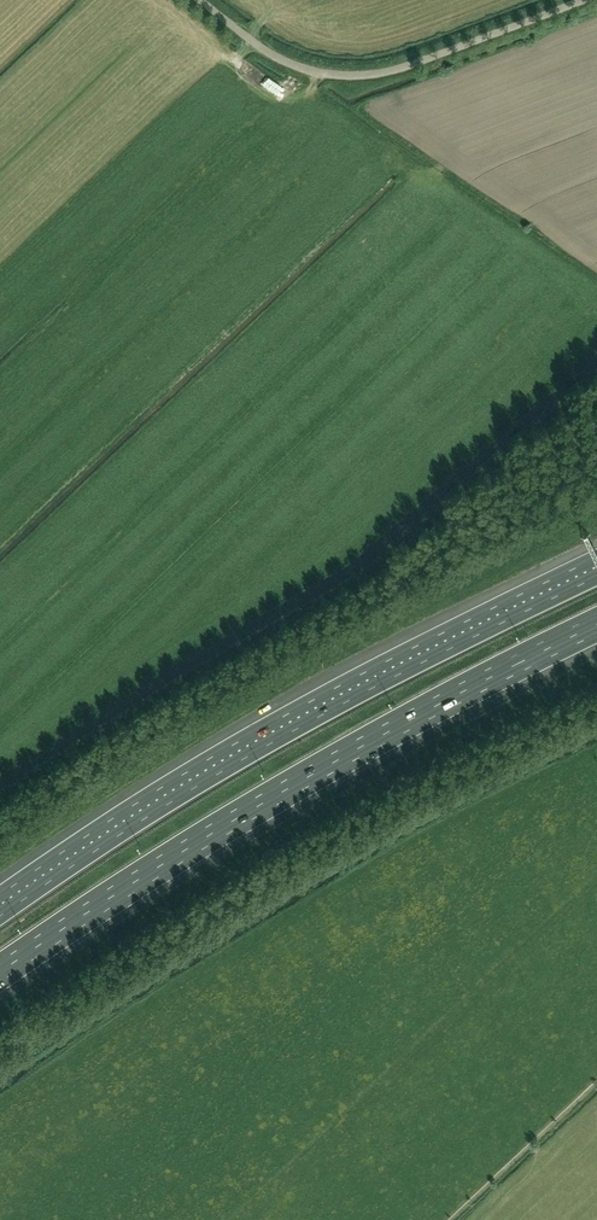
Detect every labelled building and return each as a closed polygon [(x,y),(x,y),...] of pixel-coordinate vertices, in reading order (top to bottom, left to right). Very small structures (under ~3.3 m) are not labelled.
[(240,74),(236,80),(252,91),(256,85),(240,74)]
